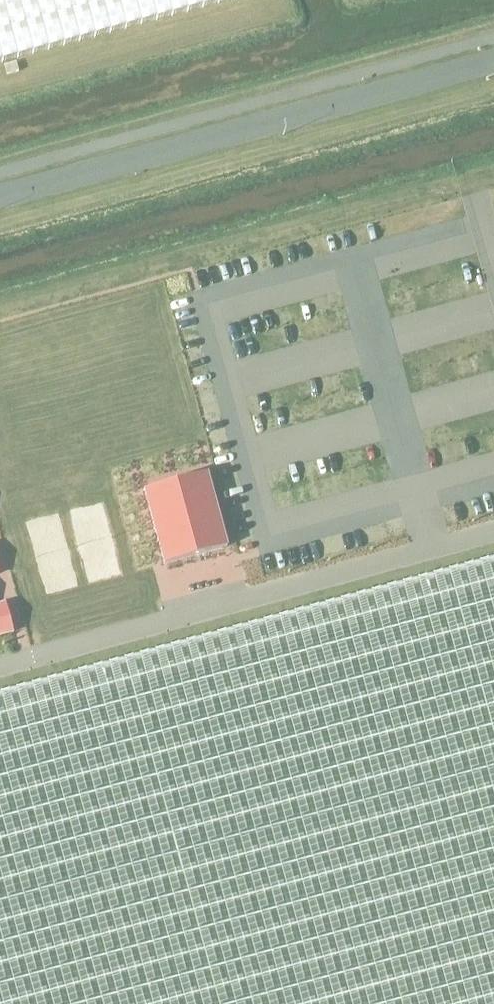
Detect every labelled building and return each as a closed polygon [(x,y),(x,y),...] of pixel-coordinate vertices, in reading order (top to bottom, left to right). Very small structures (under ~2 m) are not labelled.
[(225,0),(0,0),(0,61),(225,0)] [(206,473),(142,490),(163,565),(226,548),(206,473)] [(0,690),(0,1003),(493,1003),(493,555),(0,690)] [(11,632),(13,632),(5,603),(0,605),(0,635),(11,632)]
